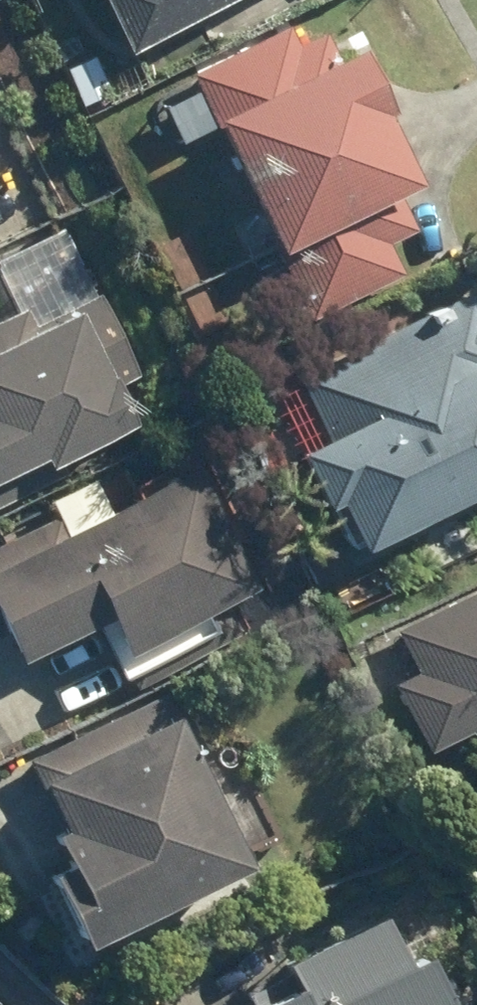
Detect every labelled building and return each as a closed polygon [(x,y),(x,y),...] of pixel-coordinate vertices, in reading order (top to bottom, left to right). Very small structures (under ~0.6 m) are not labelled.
[(229,0),(109,0),(132,48),(229,0)] [(312,318),(406,272),(391,241),(417,229),(400,192),(425,179),(392,109),(397,106),(367,43),(337,58),(325,32),(299,45),(290,26),(192,73),(218,126),(226,122),(282,237),(275,241),(312,318)] [(98,55),(68,69),(84,106),(116,92),(98,55)] [(319,435),(299,445),(325,501),(337,496),(360,543),(476,488),(476,310),(467,289),(291,373),(319,435)] [(120,446),(113,432),(140,419),(121,382),(136,377),(95,294),(33,326),(24,306),(0,318),(0,503),(120,446)] [(194,465),(71,525),(64,510),(0,542),(0,634),(11,629),(23,656),(103,616),(137,687),(244,633),(228,600),(255,587),(194,465)] [(397,628),(417,670),(397,680),(430,749),(474,727),(476,734),(476,589),(397,628)] [(87,944),(251,864),(167,691),(30,758),(63,825),(55,829),(71,862),(52,872),(87,944)] [(436,949),(412,960),(390,912),(294,958),(306,983),(259,1004),(463,1004),(436,949)]
